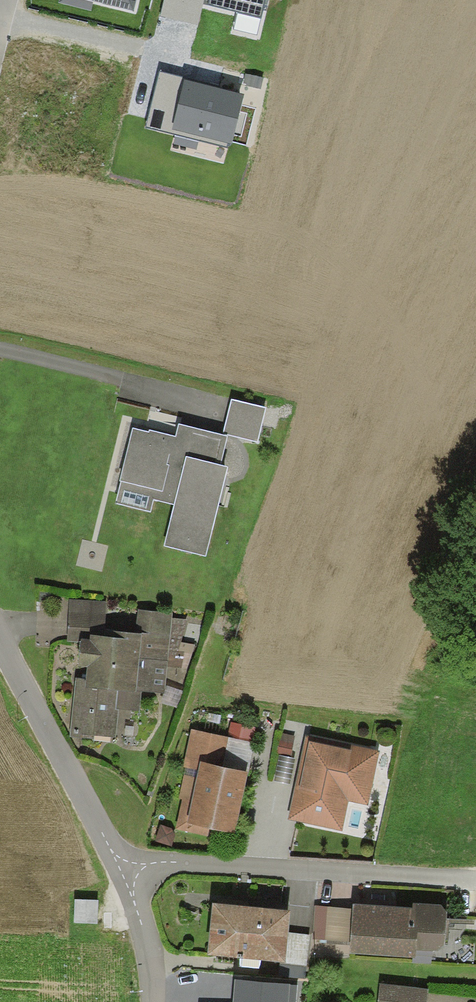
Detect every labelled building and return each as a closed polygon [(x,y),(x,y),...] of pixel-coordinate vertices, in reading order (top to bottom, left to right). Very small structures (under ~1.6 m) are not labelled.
[(94,2),(84,0),(59,0),(58,3),(91,11),(94,2)] [(94,2),(135,12),(138,0),(84,0),(94,2)] [(203,4),(261,18),(265,0),(204,0),(203,4)] [(217,88),(184,80),(172,129),(231,144),(243,94),(217,88)] [(266,408),(232,400),(223,433),(257,441),(266,408)] [(227,437),(178,425),(175,437),(150,430),(149,432),(132,428),(119,481),(121,481),(115,503),(151,512),(154,500),(174,505),(164,545),(206,556),(228,467),(220,465),(227,437)] [(106,601),(69,599),(67,641),(80,642),(81,639),(89,640),(90,634),(104,635),(104,629),(106,601)] [(173,613),(138,610),(135,632),(104,629),(104,635),(90,634),(89,640),(81,639),(80,642),(78,666),(87,667),(86,678),(75,677),(75,679),(69,737),(93,739),(94,735),(123,738),(125,719),(130,720),(131,710),(140,711),(142,691),(165,693),(167,666),(181,667),(186,619),(172,618),(173,613)] [(255,727),(230,721),(227,735),(252,741),(255,727)] [(254,743),(191,730),(184,767),(186,768),(180,798),(182,799),(176,830),(208,836),(210,828),(235,834),(254,743)] [(379,751),(306,735),(287,820),(342,831),(348,801),(367,805),(379,751)] [(172,829),(160,825),(155,843),(172,847),(175,835),(172,829)] [(74,901),(73,924),(98,924),(98,901),(74,901)] [(290,911),(212,903),(207,955),(284,962),(288,932),(290,911)] [(413,908),(353,904),(353,909),(350,945),(350,953),(415,958),(416,950),(437,951),(444,945),(447,911),(441,905),(413,903),(413,908)] [(350,945),(353,909),(315,906),(312,939),(327,940),(327,944),(350,945)] [(309,934),(288,932),(284,962),(306,965),(309,934)] [(235,979),(232,1001),(297,1001),(298,986),(290,985),(290,984),(235,979)] [(380,984),(378,1001),(427,1001),(428,989),(380,984)]
